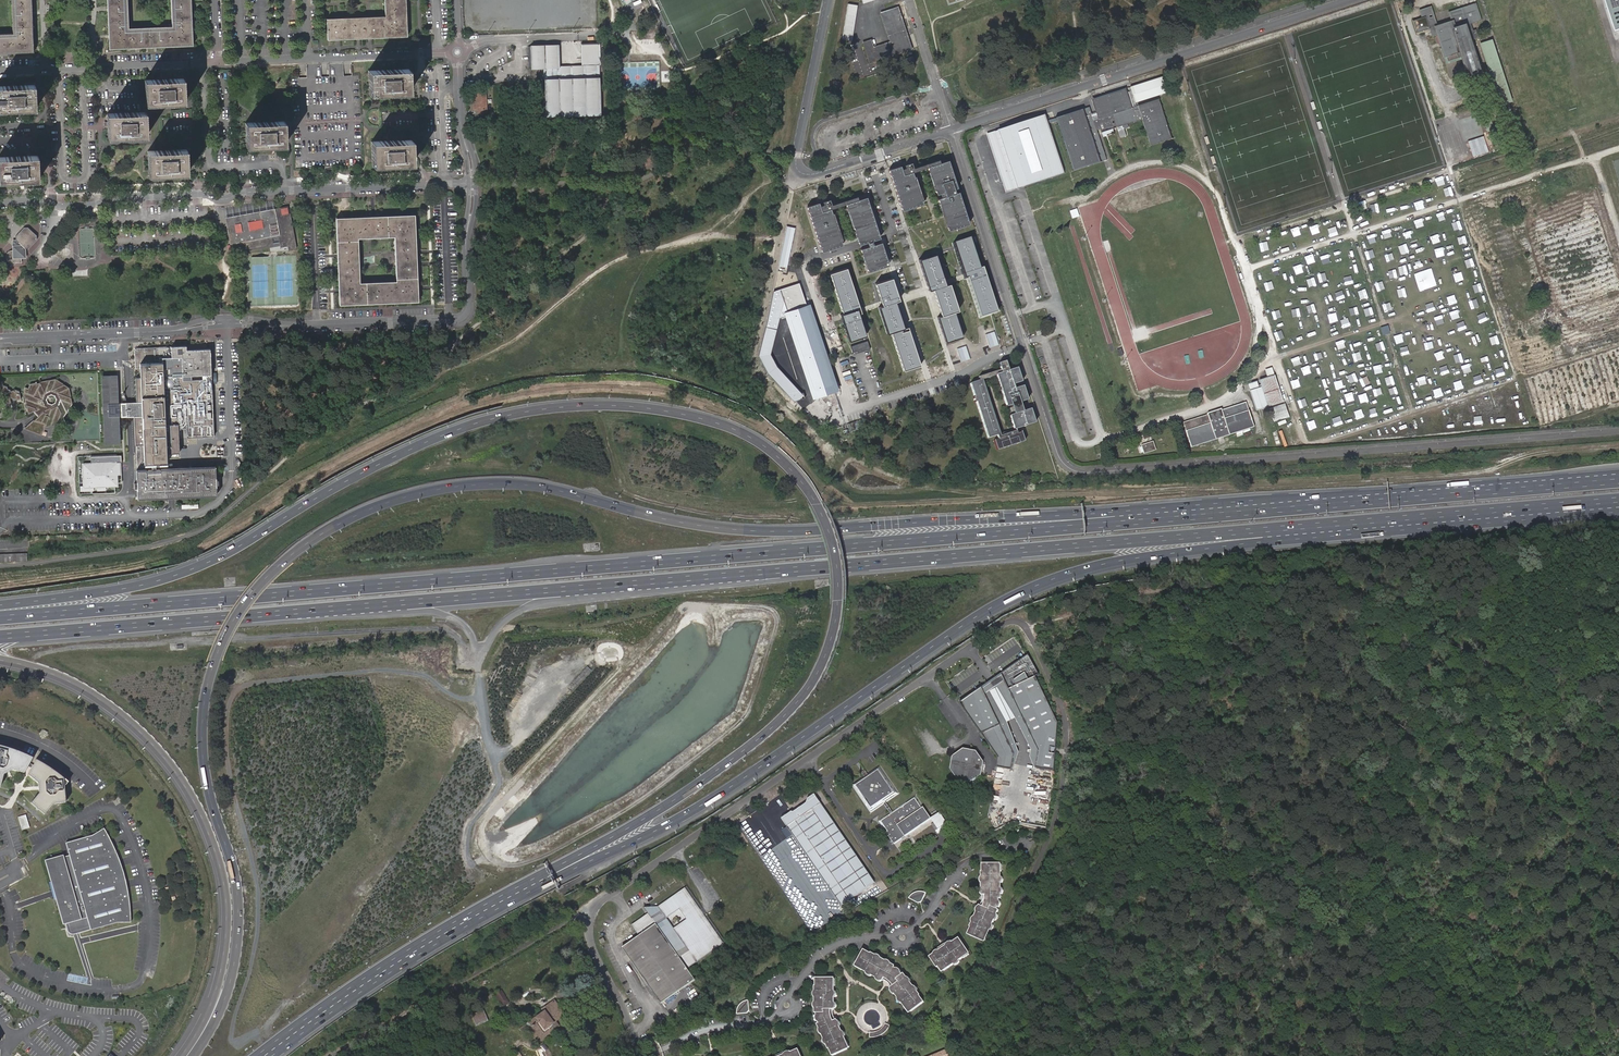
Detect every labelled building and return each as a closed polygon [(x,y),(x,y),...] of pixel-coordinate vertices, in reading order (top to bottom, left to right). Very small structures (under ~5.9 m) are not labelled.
[(0,33),(0,53),(34,52),(32,0),(13,0),(14,33),(0,33)] [(108,49),(193,47),(191,0),(171,0),(172,27),(135,28),(128,28),(127,0),(107,0),(108,49)] [(327,40),(407,36),(405,0),(384,0),(384,2),(385,16),(357,17),(338,18),(326,19),(327,40)] [(1432,34),(1437,32),(1439,31),(1443,44),(1441,45),(1440,45),(1443,55),(1446,53),(1448,58),(1463,53),(1470,74),(1483,69),(1472,38),(1479,36),(1475,27),(1473,28),(1470,29),(1468,22),(1471,22),(1481,18),(1475,0),(1448,9),(1452,20),(1438,25),(1431,3),(1419,7),(1421,13),(1412,16),(1417,32),(1431,27),(1432,34)] [(1616,32),(1618,31),(1618,0),(1606,0),(1616,32)] [(857,3),(848,2),(842,38),(852,39),(857,3)] [(863,43),(869,62),(910,50),(909,42),(904,29),(900,15),(898,8),(892,10),(892,11),(887,13),(887,11),(881,13),(891,42),(872,47),(870,41),(863,43)] [(1492,38),(1480,42),(1500,104),(1513,100),(1499,58),(1492,38)] [(546,82),(547,115),(601,114),(600,65),(596,65),(596,52),(587,52),(587,64),(560,65),(559,44),(532,44),(533,68),(546,68),(546,82)] [(368,70),(369,95),(409,93),(408,69),(368,70)] [(1162,77),(1131,88),(1137,103),(1168,93),(1162,77)] [(144,80),(145,104),(184,103),(183,79),(144,80)] [(35,109),(34,85),(0,87),(0,110),(35,109)] [(1057,118),(1075,171),(1107,160),(1097,129),(1100,128),(1101,133),(1143,120),(1152,145),(1171,139),(1158,99),(1132,107),(1125,89),(1093,99),(1099,118),(1093,120),(1089,108),(1057,118)] [(474,101),(475,109),(477,109),(486,109),(485,92),(474,93),(474,101)] [(107,114),(107,137),(147,136),(146,112),(107,114)] [(1046,115),(999,130),(987,135),(1003,183),(1006,193),(1065,173),(1046,115)] [(1494,129),(1491,117),(1484,119),(1487,131),(1494,129)] [(245,123),(246,146),(285,145),(283,121),(245,123)] [(1488,134),(1467,140),(1472,158),(1493,151),(1488,134)] [(371,141),(372,165),(412,164),(411,140),(371,141)] [(147,151),(148,175),(187,173),(186,150),(147,151)] [(39,180),(37,156),(0,157),(0,181),(39,180)] [(939,161),(913,169),(911,163),(904,165),(905,169),(901,170),(903,176),(914,172),(914,173),(928,168),(927,168),(940,164),(939,161)] [(928,168),(936,196),(940,194),(941,198),(938,199),(943,216),(948,232),(955,229),(956,231),(962,229),(962,227),(969,225),(959,193),(955,194),(954,190),(957,189),(948,161),(940,164),(927,168),(928,168)] [(890,170),(902,207),(909,204),(910,206),(916,204),(916,202),(923,200),(914,173),(914,172),(903,176),(901,170),(900,166),(890,170)] [(835,204),(831,205),(829,200),(822,202),(823,205),(819,206),(821,212),(830,209),(830,210),(845,205),(845,204),(858,200),(857,197),(835,204)] [(858,200),(845,204),(845,205),(859,245),(867,243),(867,245),(868,247),(860,249),(867,273),(888,266),(881,243),(872,245),(872,243),(871,241),(879,238),(866,197),(858,200)] [(818,203),(806,207),(821,253),(828,250),(829,253),(835,250),(835,248),(842,246),(830,210),(830,209),(821,212),(819,206),(818,203)] [(289,212),(288,205),(274,208),(275,213),(274,213),(274,216),(261,219),(261,216),(247,218),(248,221),(228,225),(229,234),(230,236),(234,235),(235,241),(231,242),(231,243),(233,252),(267,245),(267,244),(273,243),(272,237),(278,236),(280,241),(281,247),(288,245),(288,249),(297,247),(290,212),(289,212)] [(274,208),(225,217),(230,244),(231,243),(231,242),(235,241),(234,235),(230,236),(229,234),(228,225),(248,221),(247,218),(261,216),(261,219),(274,216),(274,213),(275,213),(274,208)] [(1077,209),(1070,211),(1073,219),(1080,216),(1077,209)] [(336,218),(339,305),(418,302),(414,215),(336,218)] [(29,248),(36,239),(36,235),(28,228),(24,228),(16,236),(16,240),(18,243),(19,247),(13,247),(14,251),(11,251),(10,252),(8,254),(7,255),(7,257),(7,259),(8,261),(9,262),(11,263),(13,264),(15,264),(23,263),(22,257),(26,257),(25,248),(29,248)] [(975,257),(970,239),(953,245),(953,246),(958,262),(960,267),(963,276),(966,276),(979,318),(995,313),(982,267),(978,268),(975,257)] [(937,317),(945,342),(962,336),(954,311),(958,310),(948,283),(943,284),(933,254),(918,259),(928,289),(932,287),(940,315),(937,317)] [(849,338),(862,334),(843,271),(830,274),(849,338)] [(890,332),(903,371),(921,365),(907,326),(903,328),(893,300),(897,299),(890,277),(873,283),(881,306),(878,307),(886,333),(890,332)] [(1386,322),(1381,324),(1384,335),(1390,333),(1386,322)] [(826,388),(832,386),(814,326),(809,326),(809,329),(796,333),(798,340),(802,338),(801,334),(807,335),(807,331),(812,332),(812,335),(812,334),(810,347),(811,350),(808,350),(807,347),(808,344),(800,346),(803,354),(811,352),(820,353),(803,358),(812,385),(814,385),(824,382),(826,388)] [(868,340),(852,344),(853,352),(870,348),(868,340)] [(186,346),(159,347),(159,354),(161,354),(162,362),(140,363),(141,377),(135,378),(137,402),(141,402),(141,404),(142,414),(142,416),(134,416),(135,445),(136,445),(137,468),(153,467),(153,464),(167,463),(166,451),(176,450),(175,424),(178,424),(178,423),(184,423),(186,423),(187,438),(213,437),(210,349),(186,350),(186,346)] [(1004,362),(997,364),(999,370),(977,377),(978,380),(996,435),(995,435),(996,439),(1015,433),(1014,430),(998,436),(980,380),(995,375),(1007,371),(1004,362)] [(1011,385),(1020,383),(1015,368),(1007,371),(995,375),(1005,407),(1014,405),(1014,406),(1008,409),(1009,413),(1016,411),(1016,412),(1008,415),(1012,430),(1033,423),(1028,408),(1020,411),(1019,410),(1020,409),(1018,405),(1017,404),(1026,401),(1021,386),(1013,389),(1011,385)] [(114,375),(102,376),(103,391),(105,391),(105,393),(103,393),(104,406),(105,414),(104,413),(105,427),(107,427),(107,429),(105,429),(105,442),(118,442),(117,428),(112,429),(112,426),(115,426),(113,393),(110,393),(110,390),(115,390),(114,375)] [(118,442),(119,442),(117,404),(116,375),(114,375),(115,390),(110,390),(110,393),(113,393),(115,426),(112,426),(112,429),(117,428),(118,442)] [(1259,380),(1249,383),(1258,410),(1285,401),(1276,375),(1261,380),(1264,386),(1261,387),(1259,380)] [(41,434),(42,431),(43,432),(45,427),(65,423),(63,417),(72,404),(69,387),(55,379),(40,382),(40,383),(37,383),(36,382),(29,384),(28,388),(25,387),(23,393),(28,414),(33,411),(38,416),(34,420),(33,419),(24,428),(41,434)] [(975,402),(986,438),(995,435),(996,435),(978,380),(969,383),(973,397),(972,398),(973,403),(975,402)] [(2,399),(3,398),(5,406),(11,405),(10,398),(12,398),(12,399),(16,398),(17,400),(21,399),(19,391),(14,389),(14,390),(10,391),(10,390),(7,389),(7,387),(1,385),(2,387),(0,386),(0,394),(2,399)] [(1192,446),(1254,425),(1246,401),(1222,409),(1221,407),(1208,412),(1208,414),(1184,422),(1192,446)] [(141,402),(137,402),(129,402),(122,403),(123,409),(123,415),(123,417),(130,417),(134,416),(142,416),(142,414),(141,404),(141,402)] [(1275,420),(1290,416),(1287,402),(1272,406),(1275,420)] [(992,441),(995,450),(1023,441),(1020,432),(1015,433),(996,439),(992,441)] [(1142,444),(1145,452),(1157,449),(1154,440),(1142,444)] [(121,455),(90,456),(90,464),(94,464),(93,465),(93,468),(83,469),(84,485),(81,486),(81,490),(93,490),(93,488),(97,488),(97,490),(106,489),(106,487),(118,487),(118,479),(117,479),(117,475),(116,462),(120,462),(121,462),(121,455)] [(216,466),(183,467),(184,497),(218,495),(217,484),(219,484),(219,479),(217,479),(216,466)] [(184,497),(183,467),(161,468),(162,498),(164,498),(168,497),(184,497)] [(138,488),(139,499),(162,498),(161,468),(137,469),(138,483),(135,483),(136,488),(138,488)] [(26,557),(26,553),(0,554),(0,562),(26,561),(26,557)] [(1028,655),(1002,674),(1021,715),(1039,751),(1037,758),(1035,768),(1053,770),(1058,723),(1036,677),(1039,675),(1028,655)] [(1002,674),(982,688),(1014,753),(1018,750),(1005,723),(1016,718),(1031,750),(1030,757),(1037,758),(1039,751),(1021,715),(1002,674)] [(1014,753),(982,688),(960,703),(1001,761),(1014,754),(1014,753)] [(0,787),(4,776),(12,770),(24,773),(32,759),(23,754),(12,750),(0,746),(0,787)] [(961,753),(959,752),(955,755),(953,756),(951,770),(958,780),(971,782),(983,775),(985,762),(977,751),(970,749),(970,751),(961,753)] [(28,776),(38,784),(39,785),(40,792),(38,794),(31,803),(36,808),(37,810),(39,810),(45,815),(54,804),(65,803),(64,787),(67,783),(66,781),(63,778),(61,777),(59,775),(53,771),(45,765),(36,760),(28,776)] [(886,803),(899,794),(880,766),(867,774),(865,771),(862,773),(864,776),(851,784),(871,813),(884,804),(891,815),(881,822),(888,832),(886,833),(894,844),(931,819),(931,818),(924,807),(922,808),(915,798),(893,813),(886,803)] [(782,819),(842,905),(875,882),(815,795),(808,800),(808,803),(794,813),(792,812),(782,819)] [(947,823),(940,812),(931,818),(931,819),(934,823),(938,829),(947,823)] [(18,815),(22,829),(30,827),(26,814),(18,815)] [(938,829),(934,823),(931,824),(937,833),(949,826),(947,823),(938,829)] [(63,854),(45,859),(54,890),(55,889),(57,894),(55,895),(63,923),(87,916),(90,929),(117,921),(130,921),(130,910),(128,910),(126,903),(128,902),(126,887),(122,889),(120,881),(124,880),(122,873),(120,866),(116,867),(114,860),(118,859),(112,845),(110,845),(108,838),(110,837),(107,832),(104,827),(93,834),(66,841),(70,857),(65,858),(63,854)] [(1000,864),(983,864),(983,872),(982,872),(982,896),(986,896),(986,900),(984,908),(980,906),(970,927),(971,927),(968,935),(983,942),(986,934),(988,935),(999,910),(998,910),(1001,900),(1002,900),(1002,872),(1000,872),(1000,864)] [(922,902),(925,893),(914,889),(910,898),(922,902)] [(687,890),(660,908),(646,909),(649,915),(632,927),(640,938),(623,949),(662,1005),(696,981),(689,970),(726,945),(687,890)] [(90,929),(87,916),(63,923),(66,931),(67,934),(71,934),(90,929)] [(952,942),(930,957),(937,968),(939,967),(942,973),(970,954),(960,938),(953,943),(952,942)] [(864,950),(856,965),(861,968),(863,969),(862,970),(883,982),(885,978),(888,980),(891,983),(893,986),(890,988),(905,1007),(906,1006),(911,1012),(924,1002),(919,996),(920,995),(905,977),(904,977),(892,966),(892,965),(879,958),(872,954),(871,954),(864,950)] [(833,984),(833,978),(817,978),(817,986),(816,986),(816,1010),(817,1010),(821,1027),(819,1027),(829,1049),(829,1048),(833,1055),(848,1049),(845,1042),(846,1041),(837,1020),(833,1021),(832,1017),(831,1014),(831,1010),(835,1010),(835,986),(833,986),(833,984)] [(509,1003),(501,990),(495,994),(503,1007),(509,1003)] [(553,1023),(554,1021),(564,1015),(554,1001),(542,1009),(543,1011),(535,1017),(535,1018),(520,1029),(521,1031),(527,1026),(529,1029),(532,1027),(537,1034),(541,1039),(556,1028),(553,1023)] [(740,1002),(739,1012),(749,1012),(749,1003),(740,1002)] [(483,1010),(471,1015),(475,1026),(487,1021),(483,1010)] [(872,1033),(870,1033),(870,1038),(873,1038),(876,1037),(879,1036),(882,1035),(884,1033),(886,1031),(888,1029),(890,1026),(885,1024),(884,1026),(883,1028),(881,1029),(879,1031),(877,1032),(875,1032),(872,1033)]
